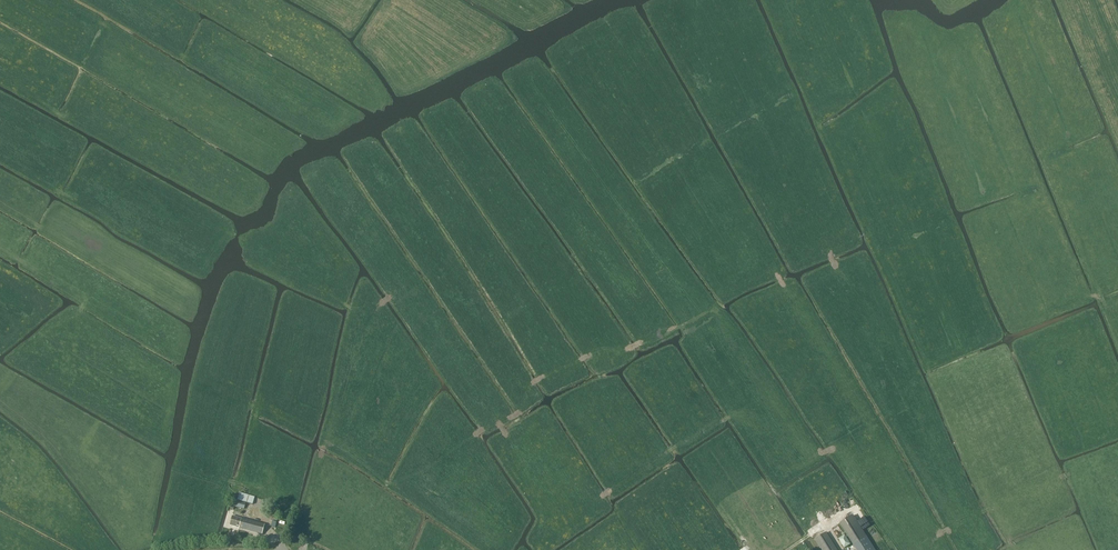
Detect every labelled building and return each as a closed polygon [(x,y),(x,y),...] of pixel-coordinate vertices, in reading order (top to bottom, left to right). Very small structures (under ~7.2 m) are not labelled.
[(240,492),(240,493),(237,500),(252,505),(255,497),(240,492)] [(256,511),(256,510),(256,509),(255,507),(253,506),(251,505),(250,506),(249,506),(248,507),(247,509),(246,511),(247,513),(248,514),(250,515),(252,515),(253,515),(255,514),(256,512),(256,511)] [(853,515),(840,523),(854,546),(867,537),(853,515)] [(241,518),(232,516),(230,525),(239,527),(239,529),(261,534),(265,524),(242,518),(241,518)] [(815,539),(821,549),(837,549),(826,532),(815,539)] [(839,538),(844,548),(851,544),(846,535),(839,538)] [(867,537),(853,546),(856,549),(875,549),(867,537)]
